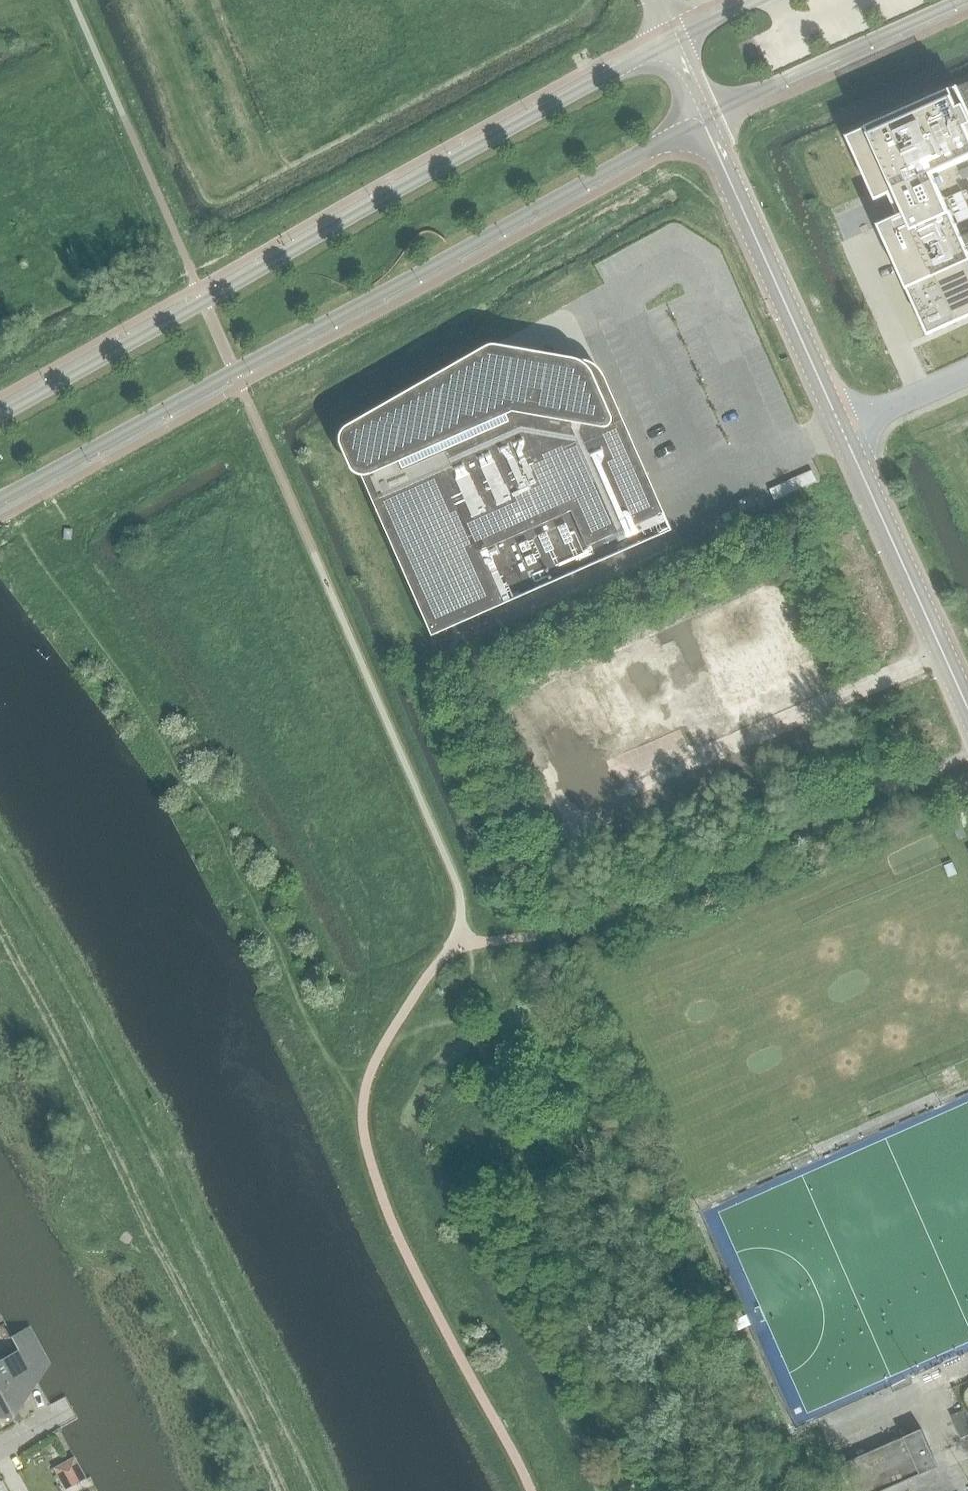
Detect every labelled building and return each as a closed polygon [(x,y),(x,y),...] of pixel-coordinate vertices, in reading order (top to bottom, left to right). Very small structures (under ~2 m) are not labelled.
[(848,136),(872,189),(871,190),(871,191),(876,200),(890,193),(900,214),(879,224),(879,226),(880,228),(881,228),(882,228),(921,317),(921,318),(921,319),(927,333),(928,335),(967,317),(967,234),(961,237),(955,224),(967,219),(967,208),(951,216),(933,174),(967,158),(967,84),(951,91),(950,91),(848,136)] [(338,434),(337,440),(337,445),(344,465),(346,468),(346,469),(348,470),(349,471),(350,472),(351,473),(353,474),(354,474),(356,475),(357,475),(358,475),(428,635),(668,530),(653,497),(621,424),(600,375),(599,373),(598,372),(597,370),(596,368),(594,367),(593,365),(591,364),(589,363),(587,362),(585,361),(584,361),(572,358),(568,358),(518,349),(509,347),(491,344),(490,344),(488,344),(487,344),(485,344),(483,345),(482,345),(343,425),(340,429),(338,434)] [(13,1420),(14,1419),(10,1412),(17,1408),(27,1395),(20,1383),(31,1376),(35,1383),(36,1382),(18,1349),(0,1359),(0,1395),(13,1420)] [(13,1420),(0,1395),(0,1417),(2,1417),(2,1416),(9,1412),(13,1420)] [(967,1434),(967,1426),(961,1409),(949,1415),(960,1438),(967,1434)] [(933,1455),(921,1429),(843,1463),(855,1490),(882,1490),(938,1466),(933,1455)] [(84,1478),(72,1457),(52,1468),(64,1489),(84,1478)]
